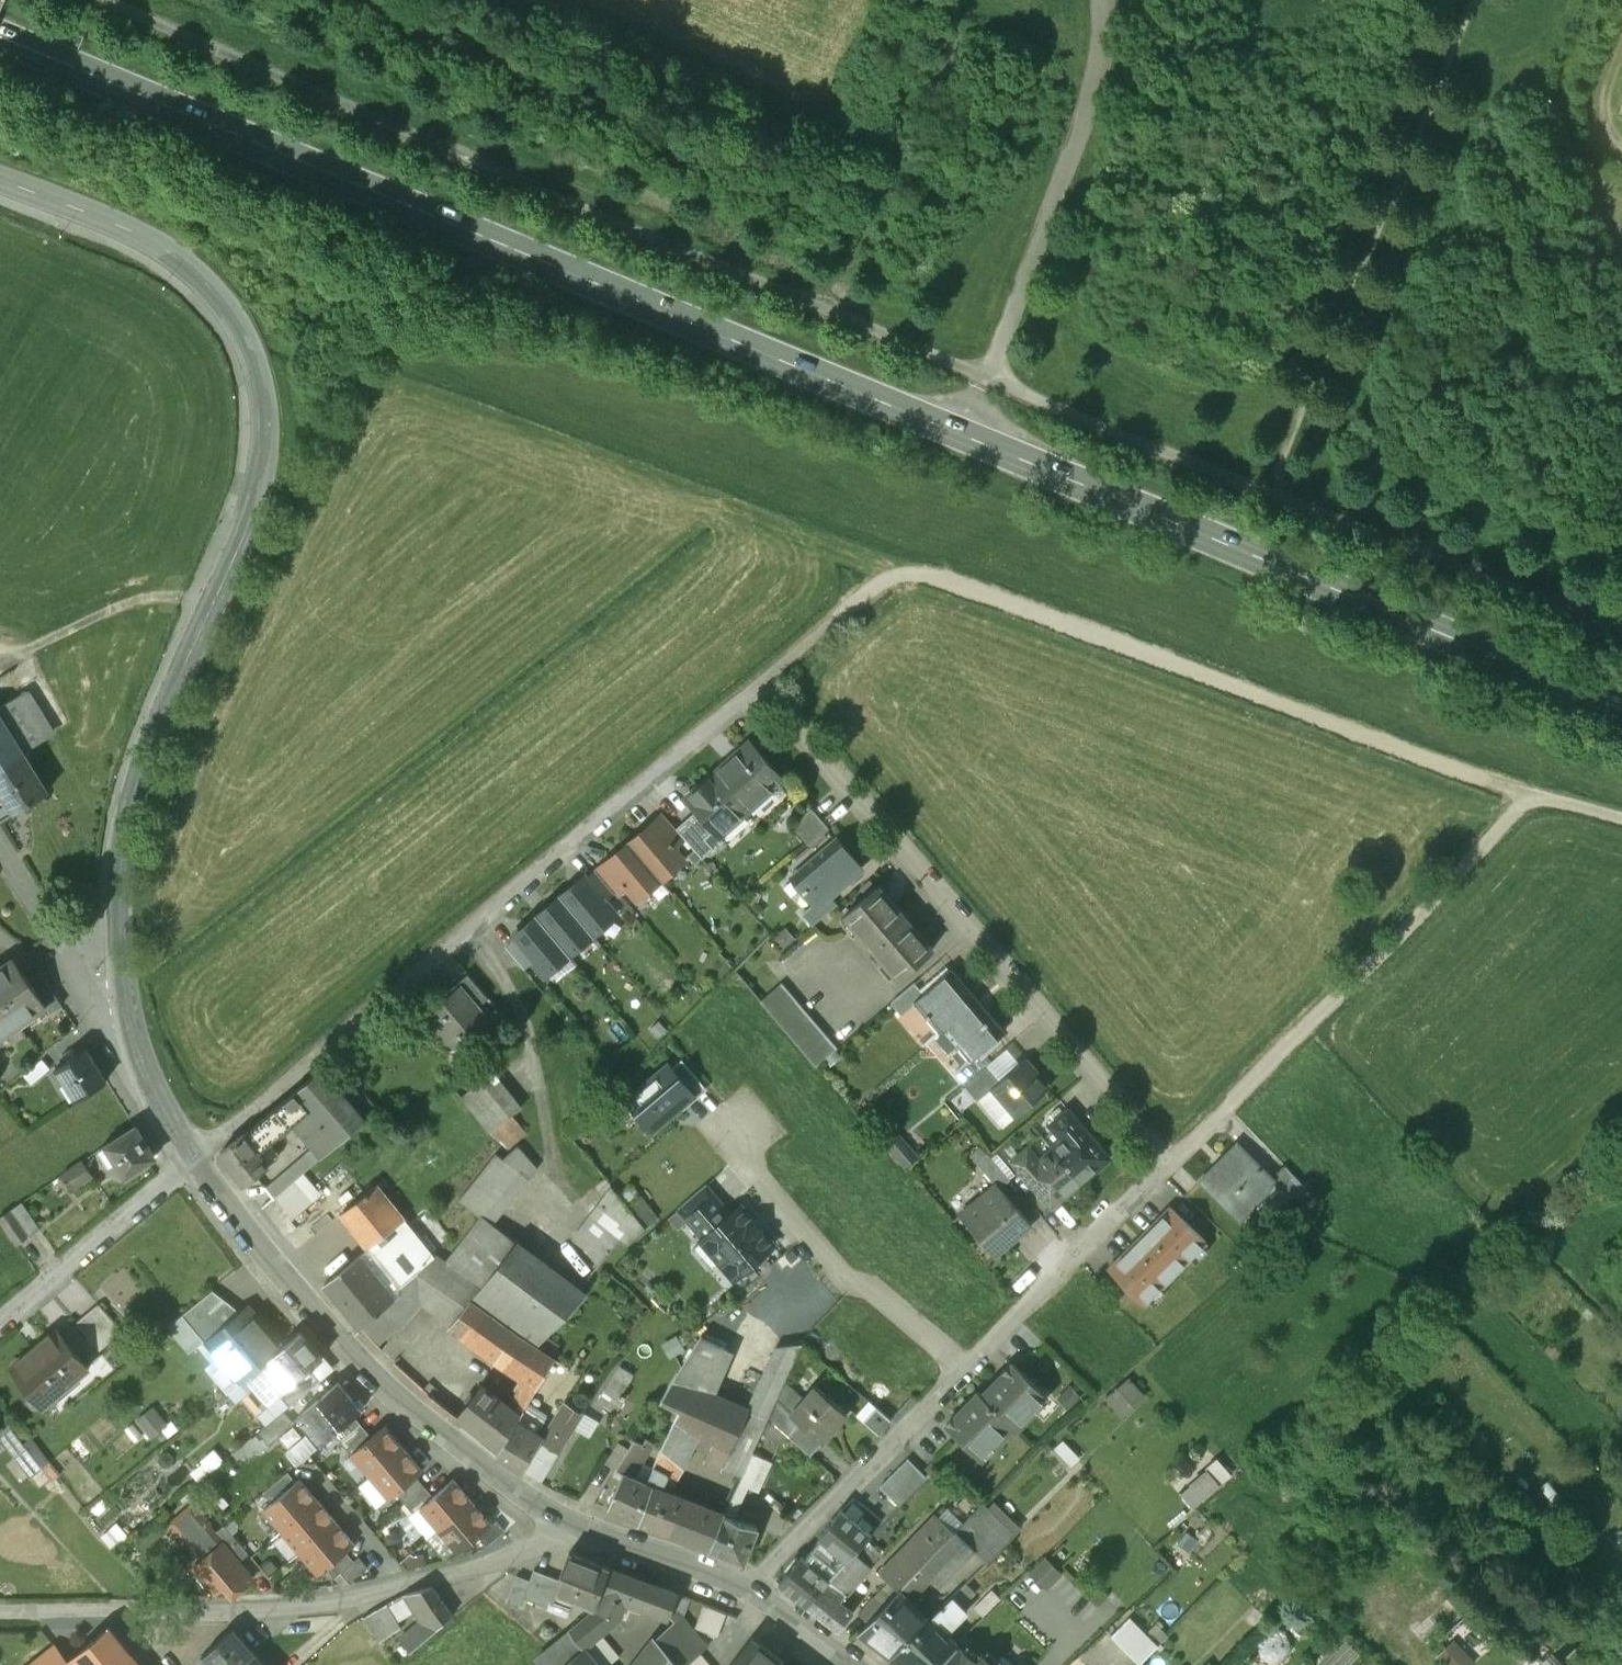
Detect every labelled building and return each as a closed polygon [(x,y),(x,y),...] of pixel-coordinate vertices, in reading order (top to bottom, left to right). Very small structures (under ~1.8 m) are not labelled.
[(23,752),(50,736),(23,693),(0,707),(0,715),(23,752)] [(24,753),(23,752),(0,715),(0,768),(24,753)] [(713,775),(745,811),(783,778),(750,742),(713,775)] [(24,753),(0,768),(0,790),(14,813),(48,792),(24,753)] [(685,797),(697,810),(714,829),(719,835),(745,811),(713,775),(712,774),(685,797)] [(812,808),(793,825),(809,845),(829,828),(812,808)] [(676,828),(684,838),(702,858),(713,848),(704,838),(714,829),(697,810),(676,828)] [(652,824),(672,848),(673,847),(684,838),(676,828),(663,815),(653,823),(652,824)] [(629,842),(661,880),(684,860),(673,847),(672,848),(652,824),(653,823),(652,822),(629,842)] [(838,839),(791,879),(792,881),(796,878),(804,887),(800,890),(813,905),(815,907),(829,896),(862,867),(838,839)] [(607,862),(627,886),(626,886),(637,900),(661,880),(629,842),(605,862),(606,863),(607,862)] [(596,871),(613,891),(616,895),(626,886),(627,886),(607,862),(606,863),(596,871)] [(586,880),(603,900),(613,891),(596,871),(586,880)] [(560,897),(592,935),(616,915),(603,900),(586,880),(584,877),(560,897)] [(844,914),(899,978),(932,949),(878,886),(844,914)] [(836,905),(829,896),(815,907),(813,905),(803,914),(812,925),(836,905)] [(537,917),(569,955),(592,935),(560,897),(537,917)] [(515,939),(532,959),(545,975),(569,955),(537,917),(513,937),(515,939)] [(515,939),(506,947),(523,968),(532,959),(515,939)] [(19,1025),(46,1007),(47,1006),(35,989),(14,958),(0,967),(0,997),(19,1025)] [(939,1033),(941,1031),(975,1002),(950,972),(913,1003),(939,1033)] [(469,975),(457,985),(478,1010),(490,1000),(469,975)] [(47,981),(35,989),(47,1006),(46,1007),(50,1013),(62,1005),(47,981)] [(781,983),(760,1001),(816,1066),(837,1048),(781,983)] [(478,1010),(457,985),(425,1013),(454,1047),(486,1019),(478,1010)] [(19,1025),(0,997),(0,1038),(19,1025)] [(941,1031),(967,1061),(968,1062),(977,1054),(997,1037),(990,1029),(995,1025),(975,1002),(941,1031)] [(87,1047),(55,1066),(76,1099),(107,1079),(87,1047)] [(964,1084),(986,1065),(977,1054),(968,1062),(967,1061),(954,1072),(964,1084)] [(671,1067),(694,1094),(704,1085),(681,1058),(671,1067)] [(32,1083),(50,1068),(42,1059),(24,1074),(32,1083)] [(1023,1060),(991,1088),(1016,1116),(1048,1089),(1023,1060)] [(626,1099),(652,1129),(694,1094),(671,1067),(668,1064),(626,1099)] [(974,1096),(996,1077),(986,1065),(964,1084),(974,1096)] [(322,1068),(244,1134),(259,1154),(265,1149),(310,1110),(326,1128),(310,1142),(313,1146),(322,1156),(366,1119),(322,1068)] [(461,1097),(490,1131),(512,1114),(520,1107),(491,1071),(461,1097)] [(1049,1126),(1058,1137),(1076,1122),(1066,1111),(1049,1126)] [(512,1114),(490,1131),(507,1148),(524,1133),(512,1114)] [(1052,1149),(1080,1182),(1107,1159),(1076,1122),(1058,1137),(1061,1141),(1052,1149)] [(135,1127),(99,1149),(111,1165),(116,1162),(125,1177),(155,1158),(135,1127)] [(244,1134),(221,1151),(245,1183),(268,1166),(264,1161),(270,1156),(265,1149),(259,1154),(244,1134)] [(1200,1180),(1239,1219),(1255,1204),(1251,1201),(1274,1179),(1237,1142),(1200,1180)] [(267,1185),(276,1196),(295,1180),(305,1172),(322,1156),(313,1146),(267,1185)] [(482,1216),(492,1224),(537,1168),(517,1146),(503,1158),(496,1153),(459,1199),(481,1217),(482,1216)] [(1017,1170),(1011,1162),(1012,1161),(1001,1147),(990,1156),(1006,1174),(1009,1178),(1017,1170)] [(1050,1208),(1080,1182),(1052,1149),(1038,1161),(1027,1149),(1012,1161),(1011,1162),(1017,1170),(1050,1208)] [(1006,1174),(990,1156),(987,1152),(975,1162),(994,1185),(1006,1174)] [(82,1160),(60,1175),(71,1190),(93,1175),(82,1160)] [(1284,1166),(1275,1175),(1294,1195),(1304,1186),(1284,1166)] [(305,1172),(295,1180),(312,1200),(322,1192),(305,1172)] [(276,1196),(275,1197),(293,1217),(312,1200),(295,1180),(276,1196)] [(420,1269),(434,1253),(376,1183),(338,1214),(366,1248),(398,1287),(420,1269)] [(700,1228),(707,1236),(732,1214),(706,1184),(677,1209),(696,1232),(700,1228)] [(618,1194),(645,1227),(657,1218),(639,1196),(630,1185),(618,1194)] [(625,1244),(645,1227),(618,1194),(611,1186),(573,1238),(599,1265),(620,1239),(625,1244)] [(999,1189),(982,1204),(978,1199),(959,1216),(993,1255),(1029,1224),(999,1189)] [(0,1217),(0,1221),(17,1245),(39,1230),(20,1203),(0,1217)] [(702,1240),(734,1278),(773,1244),(762,1231),(763,1231),(752,1218),(751,1219),(741,1206),(732,1214),(707,1236),(702,1240)] [(1171,1207),(1140,1238),(1174,1272),(1205,1241),(1171,1207)] [(445,1263),(478,1289),(515,1242),(492,1224),(482,1216),(481,1217),(445,1263)] [(1140,1238),(1109,1270),(1143,1303),(1174,1272),(1140,1238)] [(457,1318),(450,1326),(537,1386),(554,1358),(536,1346),(585,1294),(515,1242),(478,1289),(470,1300),(457,1318)] [(359,1326),(382,1309),(400,1295),(394,1290),(398,1287),(366,1248),(324,1283),(359,1326)] [(450,1324),(478,1289),(445,1263),(434,1253),(420,1269),(398,1287),(394,1290),(400,1295),(382,1309),(399,1328),(420,1300),(450,1324)] [(211,1291),(185,1312),(203,1334),(229,1313),(211,1291)] [(240,1382),(284,1346),(250,1304),(204,1341),(239,1383),(240,1382)] [(77,1324),(100,1351),(123,1332),(99,1305),(77,1324)] [(399,1328),(382,1309),(359,1326),(378,1345),(399,1328)] [(32,1389),(30,1390),(29,1399),(35,1406),(44,1407),(89,1368),(56,1330),(13,1367),(32,1389)] [(610,1387),(596,1409),(601,1412),(604,1407),(612,1412),(623,1395),(621,1394),(655,1341),(657,1342),(658,1340),(643,1331),(608,1386),(610,1387)] [(301,1332),(284,1346),(240,1382),(248,1392),(243,1397),(256,1413),(282,1391),(311,1367),(323,1357),(301,1332)] [(674,1378),(713,1394),(731,1354),(698,1341),(674,1378)] [(722,1466),(741,1475),(751,1452),(802,1343),(774,1348),(747,1408),(722,1466)] [(1011,1362),(980,1394),(1011,1424),(1015,1427),(1034,1407),(1028,1402),(1040,1390),(1011,1362)] [(321,1380),(311,1367),(282,1391),(293,1404),(321,1380)] [(705,1458),(722,1466),(747,1408),(713,1394),(674,1378),(660,1400),(679,1409),(654,1467),(677,1479),(699,1435),(713,1441),(705,1458)] [(1130,1378),(1107,1393),(1118,1411),(1127,1405),(1122,1397),(1136,1388),(1130,1378)] [(354,1417),(361,1411),(337,1383),(298,1416),(321,1444),(334,1434),(354,1417)] [(457,1417),(500,1450),(525,1407),(529,1400),(518,1392),(508,1406),(482,1385),(457,1417)] [(815,1388),(791,1413),(800,1422),(821,1441),(845,1415),(815,1388)] [(1011,1424),(980,1394),(976,1390),(944,1424),(974,1452),(986,1439),(992,1445),(1011,1424)] [(525,1407),(539,1415),(547,1401),(533,1393),(529,1400),(525,1407)] [(565,1402),(543,1441),(560,1452),(583,1413),(565,1402)] [(152,1404),(136,1418),(151,1435),(168,1421),(152,1404)] [(875,1405),(861,1422),(876,1435),(890,1419),(875,1405)] [(525,1407),(500,1450),(498,1455),(524,1471),(542,1438),(527,1428),(534,1423),(539,1415),(525,1407)] [(294,1422),(284,1410),(253,1436),(262,1448),(294,1422)] [(371,1437),(354,1417),(334,1434),(351,1454),(371,1437)] [(23,1440),(7,1421),(0,1427),(0,1438),(30,1475),(51,1458),(30,1433),(23,1440)] [(821,1441),(800,1422),(788,1436),(809,1454),(821,1441)] [(371,1437),(351,1454),(370,1477),(403,1448),(384,1426),(371,1437)] [(624,1456),(640,1464),(652,1442),(645,1439),(642,1444),(634,1440),(624,1456)] [(403,1448),(370,1477),(389,1499),(396,1493),(416,1476),(422,1471),(403,1448)] [(741,1475),(738,1480),(755,1488),(768,1460),(751,1452),(741,1475)] [(1194,1507),(1233,1471),(1217,1455),(1179,1491),(1194,1507)] [(908,1458),(880,1486),(899,1504),(926,1476),(908,1458)] [(288,1472),(264,1492),(272,1502),(296,1482),(288,1472)] [(607,1509),(638,1522),(652,1486),(622,1472),(607,1509)] [(424,1486),(416,1476),(396,1493),(404,1503),(424,1486)] [(299,1479),(296,1482),(272,1502),(263,1510),(282,1531),(318,1501),(299,1479)] [(433,1496),(419,1508),(438,1530),(472,1502),(453,1479),(433,1496)] [(424,1486),(404,1503),(413,1513),(419,1508),(433,1496),(424,1486)] [(638,1522),(670,1534),(683,1498),(652,1486),(638,1522)] [(723,1514),(709,1550),(743,1563),(757,1526),(732,1517),(737,1504),(735,1498),(731,1497),(723,1514)] [(670,1534),(709,1550),(723,1514),(683,1498),(670,1534)] [(336,1523),(318,1501),(282,1531),(300,1553),(336,1523)] [(472,1502),(438,1530),(457,1553),(478,1536),(491,1525),(472,1502)] [(954,1532),(920,1567),(926,1573),(938,1584),(998,1522),(980,1504),(954,1532)] [(194,1568),(215,1592),(227,1583),(235,1593),(252,1579),(238,1563),(214,1534),(192,1507),(172,1523),(203,1560),(194,1568)] [(801,1555),(778,1583),(806,1605),(820,1587),(821,1587),(848,1557),(871,1533),(841,1509),(819,1536),(820,1538),(804,1558),(801,1555)] [(852,1613),(866,1623),(920,1567),(954,1532),(935,1517),(890,1565),(894,1571),(852,1613)] [(491,1525),(478,1536),(486,1546),(505,1531),(496,1521),(491,1525)] [(354,1544),(336,1523),(300,1553),(318,1575),(325,1568),(346,1551),(354,1544)] [(214,1534),(238,1563),(248,1554),(224,1525),(214,1534)] [(863,1543),(848,1557),(828,1580),(846,1595),(880,1553),(876,1549),(873,1553),(863,1543)] [(354,1562),(346,1551),(325,1568),(334,1578),(341,1573),(354,1562)] [(594,1609),(610,1568),(569,1552),(557,1582),(553,1593),(594,1609)] [(354,1562),(341,1573),(349,1583),(367,1567),(359,1557),(354,1562)] [(1044,1557),(1029,1573),(1044,1587),(1059,1572),(1044,1557)] [(866,1623),(858,1632),(880,1649),(918,1610),(909,1601),(924,1585),(919,1580),(926,1573),(920,1567),(866,1623)] [(596,1609),(594,1611),(607,1627),(618,1618),(620,1619),(626,1603),(668,1618),(677,1593),(610,1568),(594,1609),(596,1609)] [(553,1593),(557,1582),(533,1573),(529,1583),(523,1598),(524,1598),(548,1607),(553,1593)] [(523,1598),(529,1583),(516,1578),(507,1603),(520,1608),(524,1598),(523,1598)] [(846,1595),(828,1580),(821,1588),(820,1587),(806,1605),(838,1630),(852,1613),(839,1603),(846,1595)] [(437,1628),(453,1615),(432,1587),(404,1594),(424,1619),(428,1615),(437,1628)] [(981,1612),(1002,1598),(995,1588),(974,1602),(981,1612)] [(891,1657),(902,1664),(934,1664),(956,1645),(940,1627),(951,1617),(955,1622),(967,1611),(953,1595),(891,1657)] [(726,1612),(704,1604),(695,1627),(717,1636),(726,1612)] [(699,1652),(706,1645),(673,1608),(668,1618),(656,1639),(636,1664),(682,1664),(699,1652)] [(622,1658),(612,1645),(595,1659),(584,1645),(607,1627),(594,1611),(537,1659),(542,1664),(613,1664),(622,1658)] [(866,1623),(852,1613),(838,1630),(852,1638),(858,1632),(866,1623)] [(410,1651),(437,1628),(428,1615),(424,1619),(396,1643),(400,1648),(404,1644),(410,1651)] [(1138,1664),(1158,1645),(1127,1617),(1109,1636),(1138,1664)] [(1432,1648),(1448,1664),(1471,1664),(1491,1647),(1464,1619),(1432,1648)] [(71,1664),(118,1664),(130,1655),(109,1628),(68,1661),(71,1664)] [(256,1655),(234,1631),(199,1662),(202,1664),(245,1664),(256,1655)] [(783,1662),(751,1637),(730,1664),(781,1664),(783,1662)] [(934,1664),(997,1664),(981,1652),(975,1659),(956,1645),(934,1664)] [(1138,1664),(1178,1664),(1158,1645),(1138,1664)] [(699,1652),(682,1664),(709,1664),(699,1652)] [(130,1655),(118,1664),(139,1664),(130,1655)] [(256,1655),(245,1664),(265,1664),(256,1655)]
